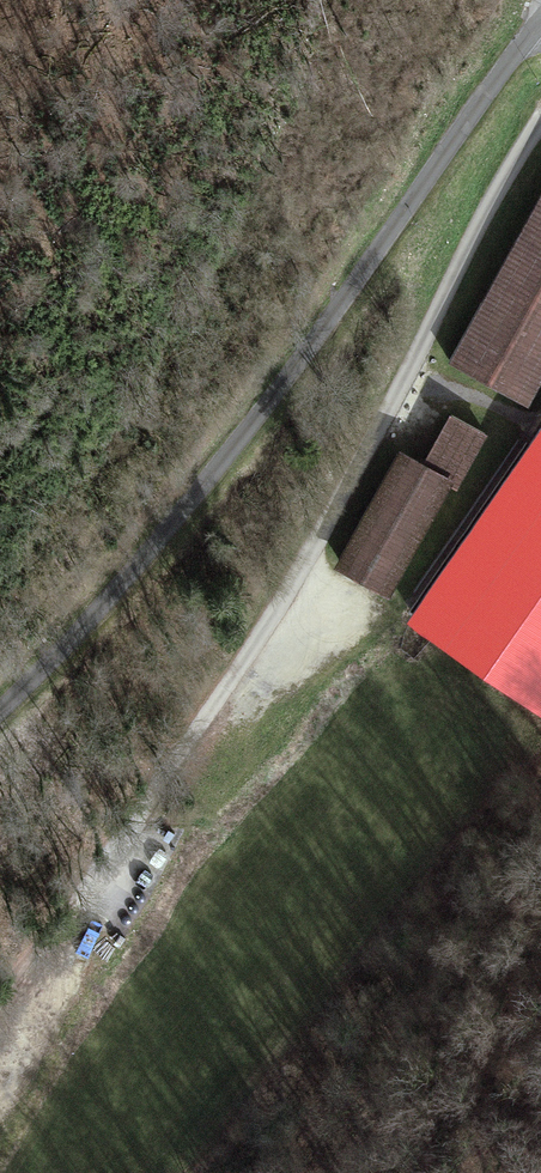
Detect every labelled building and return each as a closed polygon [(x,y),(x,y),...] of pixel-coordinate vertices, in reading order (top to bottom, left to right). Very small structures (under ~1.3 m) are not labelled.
[(452,360),(525,400),(540,372),(540,200),(452,360)] [(450,420),(423,470),(452,485),(457,488),(483,438),(450,420)] [(412,624),(540,711),(540,435),(412,624)] [(400,458),(340,570),(392,598),(452,485),(423,470),(400,458)]
